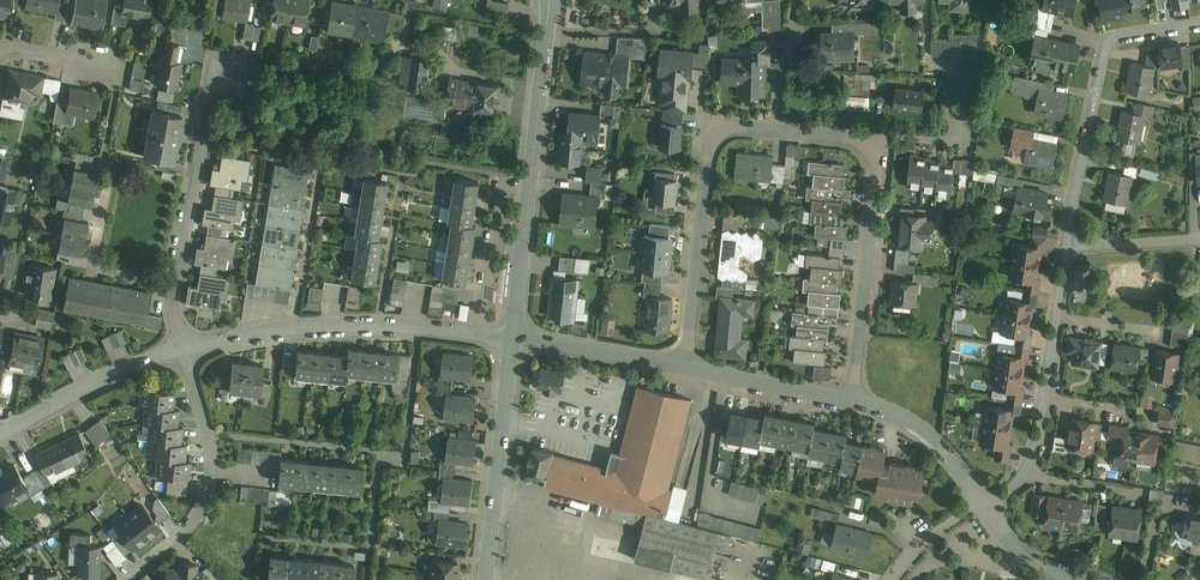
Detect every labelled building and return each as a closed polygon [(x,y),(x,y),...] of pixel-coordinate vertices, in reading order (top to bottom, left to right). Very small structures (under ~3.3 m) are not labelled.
[(7,15),(9,5),(10,0),(0,0),(0,14),(7,15)] [(25,6),(45,10),(46,9),(56,11),(55,12),(56,12),(59,0),(26,0),(25,6)] [(60,0),(59,0),(56,12),(55,20),(63,21),(67,1),(60,0)] [(106,0),(75,0),(75,3),(71,23),(84,25),(84,24),(92,26),(92,27),(102,29),(107,0),(106,0)] [(122,7),(121,13),(128,14),(149,18),(152,0),(124,0),(122,7)] [(223,16),(247,20),(250,0),(226,0),(223,16)] [(271,19),(288,22),(291,0),(274,0),(271,19)] [(288,22),(305,24),(308,0),(291,0),(288,22)] [(448,9),(450,0),(434,0),(433,5),(448,9)] [(671,3),(686,2),(686,9),(699,9),(698,2),(699,2),(698,0),(671,0),(671,3)] [(890,1),(901,1),(902,7),(915,7),(915,11),(916,11),(916,1),(923,1),(923,0),(890,0),(890,1)] [(940,0),(961,2),(961,10),(972,10),(973,0),(940,0)] [(1044,7),(1044,8),(1054,10),(1072,14),(1075,0),(1045,0),(1044,7)] [(1103,18),(1123,15),(1122,8),(1121,8),(1119,0),(1100,0),(1103,18)] [(1121,8),(1122,8),(1145,4),(1144,0),(1119,0),(1121,8)] [(1158,10),(1166,8),(1165,0),(1156,0),(1158,10)] [(1166,8),(1173,7),(1172,0),(1165,0),(1166,8)] [(75,3),(67,1),(63,21),(71,23),(75,3)] [(509,3),(494,1),(493,9),(508,11),(509,3)] [(357,6),(332,2),(327,31),(352,35),(357,6)] [(780,2),(763,3),(764,21),(780,20),(780,2)] [(128,14),(121,13),(122,7),(115,6),(111,23),(125,26),(128,14)] [(396,12),(371,8),(370,10),(357,7),(357,6),(352,35),(366,37),(366,34),(385,37),(384,40),(385,40),(388,26),(393,27),(396,12)] [(1044,7),(1022,12),(1021,16),(1035,19),(1037,20),(1037,19),(1038,19),(1039,13),(1042,11),(1053,14),(1054,10),(1044,8),(1044,7)] [(1053,14),(1042,11),(1039,13),(1038,19),(1037,19),(1037,20),(1035,19),(1035,20),(1051,23),(1053,14)] [(404,13),(396,12),(393,27),(402,29),(404,13)] [(1021,16),(1020,16),(1019,25),(1034,28),(1035,20),(1035,19),(1021,16)] [(780,20),(764,21),(764,28),(781,28),(780,20)] [(1051,23),(1035,20),(1034,28),(1049,31),(1051,23)] [(865,21),(846,21),(846,30),(865,30),(865,21)] [(254,24),(246,22),(243,38),(252,39),(254,26),(254,24)] [(189,28),(173,24),(169,41),(179,43),(179,44),(185,45),(189,28)] [(1034,28),(1019,25),(1016,35),(1032,38),(1032,36),(1034,28)] [(261,27),(254,26),(252,39),(259,41),(261,27)] [(1049,31),(1034,28),(1032,36),(1043,39),(1044,38),(1048,39),(1049,31)] [(854,33),(823,33),(823,58),(854,58),(854,33)] [(978,35),(962,34),(962,35),(962,40),(961,55),(976,55),(978,35)] [(319,36),(312,35),(309,49),(316,50),(319,36)] [(634,37),(618,37),(616,55),(628,57),(632,57),(634,37)] [(1048,39),(1044,38),(1043,39),(1039,61),(1074,69),(1079,45),(1048,39)] [(169,41),(164,40),(155,83),(176,87),(181,62),(175,61),(179,44),(179,43),(169,41)] [(770,41),(753,40),(753,59),(765,59),(765,60),(769,60),(770,41)] [(949,40),(931,40),(931,56),(961,56),(961,55),(962,40),(949,40)] [(1179,42),(1159,46),(1161,58),(1162,67),(1182,64),(1180,47),(1179,42)] [(1190,45),(1180,47),(1182,64),(1182,68),(1190,67),(1190,45)] [(1159,46),(1149,47),(1147,55),(1161,58),(1159,46)] [(693,52),(661,49),(661,50),(662,50),(661,61),(662,61),(661,73),(658,72),(658,74),(670,75),(686,77),(686,76),(687,68),(692,68),(693,52)] [(708,52),(700,51),(698,68),(709,69),(708,52)] [(607,55),(599,54),(599,53),(586,52),(582,84),(583,84),(584,78),(592,79),(592,82),(605,83),(604,89),(607,93),(616,94),(620,90),(622,76),(627,72),(628,57),(616,55),(607,54),(607,55)] [(405,55),(401,86),(408,87),(408,88),(411,89),(411,88),(426,90),(431,59),(405,55)] [(1161,58),(1147,55),(1145,65),(1154,67),(1154,68),(1159,69),(1161,58)] [(753,59),(725,58),(724,77),(744,77),(744,92),(764,93),(764,77),(762,77),(762,68),(764,68),(765,60),(765,59),(753,59)] [(148,63),(134,60),(133,68),(147,70),(148,63)] [(1145,65),(1133,63),(1127,91),(1148,95),(1154,68),(1154,67),(1145,65)] [(147,70),(133,68),(132,75),(145,77),(147,70)] [(29,75),(10,71),(5,96),(5,97),(22,100),(27,101),(30,86),(40,88),(39,93),(40,93),(43,77),(29,75)] [(878,75),(856,74),(855,86),(877,88),(878,75)] [(145,77),(132,75),(130,82),(144,84),(145,77)] [(686,77),(670,75),(669,86),(663,86),(662,102),(668,102),(667,109),(684,111),(685,111),(688,76),(686,76),(686,77)] [(1029,78),(1015,75),(1013,85),(1028,88),(1028,87),(1029,78)] [(497,85),(451,78),(447,103),(472,107),(482,109),(494,110),(497,85)] [(1045,82),(1029,78),(1028,87),(1039,89),(1039,88),(1043,89),(1045,82)] [(144,84),(130,82),(129,89),(143,92),(144,84)] [(98,92),(72,87),(70,97),(67,109),(68,110),(93,114),(98,92)] [(925,91),(896,87),(895,97),(899,97),(898,107),(923,110),(925,91)] [(1043,89),(1039,88),(1039,89),(1034,112),(1063,118),(1068,94),(1043,89)] [(173,101),(175,93),(162,89),(159,97),(173,101)] [(22,100),(5,97),(5,96),(4,96),(0,114),(24,118),(26,108),(20,107),(22,100)] [(847,108),(869,108),(869,96),(848,96),(847,108)] [(70,97),(58,97),(53,122),(65,124),(68,110),(67,109),(70,97)] [(447,103),(407,97),(405,111),(445,117),(447,103)] [(182,106),(166,103),(165,110),(181,113),(182,106)] [(616,104),(601,103),(600,112),(614,114),(615,114),(616,104)] [(1151,106),(1137,103),(1135,113),(1144,115),(1149,116),(1151,106)] [(622,105),(616,104),(615,114),(614,114),(614,117),(621,118),(622,105)] [(482,109),(472,107),(471,112),(469,112),(467,120),(480,122),(482,109)] [(667,109),(663,109),(662,120),(683,123),(684,111),(667,109)] [(1123,110),(1117,138),(1139,143),(1144,115),(1135,113),(1123,110)] [(182,116),(152,111),(144,155),(174,161),(177,141),(178,135),(178,136),(182,116)] [(601,115),(571,112),(569,135),(569,136),(582,137),(586,138),(586,135),(599,137),(601,115)] [(682,126),(662,124),(660,146),(680,148),(682,126)] [(1035,131),(1019,127),(1017,136),(1029,138),(1033,138),(1035,131)] [(582,137),(569,136),(569,135),(563,135),(560,160),(579,162),(582,137)] [(1029,138),(1017,136),(1014,135),(1012,147),(1024,150),(1024,147),(1027,148),(1029,138)] [(1033,138),(1029,138),(1027,148),(1024,161),(1053,167),(1057,143),(1033,138)] [(94,161),(95,154),(78,151),(77,158),(94,161)] [(773,156),(738,152),(735,177),(759,180),(759,176),(770,177),(770,181),(771,181),(772,164),(773,156)] [(919,157),(917,155),(911,154),(911,157),(909,158),(909,161),(910,163),(909,173),(907,174),(909,176),(908,185),(915,186),(916,185),(916,182),(922,182),(921,189),(922,189),(925,158),(919,157)] [(0,155),(0,178),(4,179),(7,166),(9,157),(0,155)] [(251,159),(222,155),(219,169),(212,168),(210,184),(216,185),(231,188),(241,189),(243,174),(249,175),(251,159)] [(794,156),(786,155),(784,177),(792,178),(794,156)] [(16,158),(9,157),(7,166),(14,168),(16,158)] [(933,161),(931,159),(925,158),(922,189),(928,190),(930,188),(930,186),(936,186),(935,193),(936,193),(939,162),(933,161)] [(961,160),(954,159),(953,173),(960,174),(961,160)] [(92,163),(76,160),(75,169),(91,172),(92,163)] [(843,164),(810,160),(808,173),(814,173),(813,185),(813,186),(838,188),(844,189),(844,188),(846,175),(842,175),(843,164)] [(968,160),(961,160),(960,174),(967,174),(968,160)] [(975,161),(968,160),(967,174),(974,175),(975,161)] [(171,163),(156,161),(155,168),(169,171),(171,163)] [(945,163),(939,162),(936,193),(942,194),(944,192),(944,190),(949,190),(949,194),(950,194),(951,187),(953,185),(951,183),(953,166),(947,165),(945,163)] [(310,169),(275,163),(275,165),(279,165),(276,184),(272,183),(272,184),(306,189),(310,169)] [(785,166),(772,164),(771,181),(783,182),(785,166)] [(1139,167),(1125,164),(1123,174),(1132,176),(1136,177),(1139,167)] [(602,168),(588,167),(586,181),(591,181),(601,182),(602,168)] [(75,169),(74,169),(71,185),(95,190),(98,173),(91,172),(75,169)] [(675,172),(654,170),(653,177),(657,178),(675,179),(675,172)] [(1123,174),(1110,171),(1105,199),(1126,204),(1132,176),(1123,174)] [(1009,177),(999,175),(997,183),(1007,185),(1009,177)] [(1024,180),(1009,177),(1007,185),(1018,187),(1019,187),(1023,188),(1024,180)] [(387,181),(364,178),(362,192),(384,196),(387,181)] [(479,182),(456,178),(454,193),(477,196),(479,182)] [(675,179),(657,178),(654,200),(675,202),(677,180),(675,179)] [(601,182),(591,181),(590,196),(598,197),(606,198),(607,183),(601,182)] [(306,189),(272,184),(272,185),(276,185),(273,204),(269,203),(269,204),(303,209),(306,189)] [(95,190),(71,185),(68,201),(70,202),(84,205),(92,206),(95,190)] [(231,188),(216,185),(214,195),(230,197),(231,188)] [(838,188),(813,186),(813,185),(807,185),(806,198),(813,199),(812,210),(842,213),(844,198),(837,197),(838,188)] [(0,187),(0,215),(10,217),(11,217),(14,201),(19,202),(21,191),(0,187)] [(1023,188),(1019,187),(1018,187),(1014,210),(1042,216),(1045,204),(1047,193),(1023,188)] [(844,189),(838,188),(837,197),(844,198),(850,198),(851,189),(844,188),(844,189)] [(384,196),(362,192),(359,207),(382,210),(384,196)] [(477,196),(454,193),(452,207),(474,211),(477,196)] [(590,196),(565,193),(562,223),(595,227),(598,197),(590,196)] [(230,197),(214,195),(212,209),(205,207),(202,223),(208,225),(224,227),(233,229),(236,214),(241,215),(244,199),(230,197)] [(84,205),(70,202),(69,210),(83,213),(84,205)] [(303,209),(269,204),(269,205),(272,205),(269,223),(266,223),(265,224),(300,229),(303,209)] [(1052,205),(1045,204),(1042,216),(1049,218),(1052,205)] [(915,208),(901,206),(900,215),(902,215),(902,214),(914,215),(915,208)] [(382,210),(359,207),(357,221),(380,224),(382,210)] [(474,211),(452,207),(450,221),(450,222),(453,222),(472,225),(472,224),(474,211)] [(83,213),(69,210),(67,218),(81,221),(83,213)] [(842,213),(812,210),(810,223),(816,223),(815,235),(831,237),(846,239),(848,225),(844,225),(845,213),(842,213)] [(730,213),(725,215),(724,227),(721,229),(723,231),(728,229),(733,232),(735,231),(735,230),(736,229),(737,230),(738,230),(739,225),(744,222),(744,217),(739,213),(734,216),(730,213)] [(914,215),(902,214),(902,215),(899,245),(922,247),(923,239),(932,239),(933,221),(925,220),(925,216),(914,215)] [(67,218),(65,218),(61,234),(85,239),(88,222),(81,221),(67,218)] [(380,224),(357,221),(355,235),(358,236),(359,236),(377,239),(378,238),(380,224)] [(472,225),(453,222),(451,236),(473,240),(476,225),(472,224),(472,225)] [(300,229),(265,224),(269,225),(266,243),(262,243),(262,244),(297,249),(300,229)] [(670,225),(650,224),(649,235),(669,237),(670,225)] [(1048,227),(1034,224),(1032,234),(1046,237),(1048,227)] [(224,227),(208,225),(207,234),(222,236),(224,227)] [(728,229),(723,231),(719,275),(723,279),(728,277),(733,280),(738,277),(742,281),(747,278),(748,273),(743,269),(739,271),(740,255),(745,253),(754,260),(762,256),(764,237),(757,232),(752,234),(747,231),(742,233),(738,230),(737,230),(736,229),(735,230),(735,231),(733,232),(728,229)] [(85,239),(61,234),(58,251),(75,254),(82,255),(85,239)] [(222,236),(207,234),(204,248),(197,247),(195,263),(202,264),(217,267),(226,268),(228,253),(233,254),(236,238),(222,236)] [(451,236),(441,234),(438,249),(439,249),(448,250),(451,236)] [(649,235),(644,235),(643,252),(670,254),(671,238),(649,235)] [(1046,237),(1032,235),(1031,246),(1041,247),(1040,250),(1045,250),(1046,237)] [(377,239),(359,236),(358,236),(356,250),(379,253),(381,239),(378,238),(377,239)] [(473,240),(451,236),(448,250),(471,254),(473,240)] [(846,239),(831,237),(830,246),(845,248),(846,239)] [(297,249),(262,244),(266,245),(263,263),(259,263),(259,264),(293,269),(297,249)] [(1031,246),(1015,244),(1012,260),(1038,264),(1040,250),(1041,247),(1031,246)] [(19,249),(6,246),(4,256),(1,276),(14,279),(19,249)] [(845,248),(830,246),(829,255),(841,257),(844,258),(845,248)] [(911,249),(896,248),(894,270),(914,272),(915,272),(916,264),(909,263),(911,249)] [(379,253),(356,250),(354,264),(376,268),(379,253)] [(471,254),(448,250),(448,253),(446,264),(469,268),(471,254)] [(75,254),(58,251),(57,259),(73,263),(75,254)] [(448,253),(439,252),(437,263),(446,264),(448,253)] [(670,254),(643,252),(641,269),(643,269),(663,271),(668,271),(670,254)] [(829,255),(807,253),(806,266),(812,266),(811,278),(810,279),(838,281),(838,282),(842,282),(843,268),(840,268),(841,257),(829,255)] [(576,257),(560,256),(559,270),(574,272),(576,257)] [(1038,264),(1012,260),(1010,277),(1026,279),(1036,281),(1036,278),(1038,264)] [(398,270),(411,270),(411,261),(398,261),(398,270)] [(55,269),(31,264),(25,295),(50,299),(55,269)] [(217,267),(202,264),(200,274),(216,276),(217,267)] [(293,269),(259,264),(262,265),(259,284),(256,283),(256,284),(262,285),(269,286),(276,287),(283,289),(290,290),(293,269)] [(376,268),(354,264),(352,279),(374,282),(376,268)] [(469,268),(446,264),(444,279),(466,282),(469,268)] [(663,271),(643,269),(642,280),(645,281),(662,282),(663,271)] [(915,272),(914,272),(913,282),(917,282),(917,283),(930,284),(931,274),(915,272)] [(216,276),(200,274),(198,288),(191,286),(188,303),(199,304),(214,307),(219,308),(221,293),(227,294),(229,278),(216,276)] [(105,315),(111,284),(110,284),(110,285),(69,278),(70,277),(69,277),(63,307),(64,307),(64,306),(105,314),(104,315),(105,315)] [(579,280),(553,277),(550,308),(575,310),(579,280)] [(407,280),(394,278),(393,285),(406,287),(407,280)] [(838,281),(810,279),(811,278),(805,278),(803,290),(809,291),(808,303),(824,305),(839,306),(841,293),(837,292),(838,282),(838,281)] [(1036,281),(1026,279),(1024,290),(1038,292),(1040,279),(1036,278),(1036,281)] [(913,282),(895,280),(894,291),(892,292),(892,299),(893,300),(893,302),(915,304),(917,283),(917,282),(913,282)] [(662,282),(645,281),(644,296),(649,296),(660,297),(662,283),(662,282)] [(255,284),(247,283),(245,297),(253,298),(255,284)] [(111,284),(105,315),(105,314),(146,322),(145,323),(146,323),(148,314),(152,292),(151,292),(151,293),(111,286),(111,284)] [(256,284),(255,284),(253,298),(260,299),(262,285),(256,284)] [(447,287),(433,284),(432,292),(446,294),(447,287)] [(269,286),(262,285),(260,299),(267,300),(269,286)] [(362,288),(349,285),(348,293),(361,295),(362,288)] [(406,287),(393,285),(392,291),(404,293),(406,287)] [(734,287),(718,285),(717,297),(721,297),(722,296),(733,297),(734,287)] [(276,287),(269,286),(267,300),(274,301),(276,287)] [(324,289),(310,286),(309,294),(323,296),(324,289)] [(283,289),(276,287),(274,301),(281,302),(283,289)] [(460,289),(447,287),(446,294),(459,296),(460,289)] [(290,290),(283,289),(281,302),(288,303),(290,290)] [(1038,292),(1024,290),(1023,300),(1033,302),(1032,304),(1036,305),(1038,292)] [(404,293),(392,291),(391,298),(403,300),(404,293)] [(446,294),(432,292),(431,299),(444,301),(446,294)] [(361,295),(348,293),(347,300),(360,302),(361,295)] [(323,296),(309,294),(308,301),(322,303),(323,296)] [(459,296),(446,294),(444,301),(445,301),(458,303),(459,296)] [(660,297),(649,296),(646,329),(669,331),(672,298),(660,297)] [(733,297),(722,296),(721,297),(718,336),(720,336),(739,338),(741,319),(739,318),(739,312),(754,313),(755,300),(733,297)] [(403,300),(391,298),(390,305),(402,307),(403,300)] [(1023,300),(1007,298),(1004,315),(1030,319),(1032,304),(1033,302),(1023,300)] [(444,301),(431,299),(430,306),(444,308),(445,301),(444,301)] [(360,302),(347,300),(345,307),(359,309),(360,302)] [(1100,304),(1090,302),(1088,317),(1097,318),(1100,304)] [(462,318),(470,319),(471,304),(463,303),(462,318)] [(214,307),(199,304),(197,314),(212,316),(214,307)] [(839,306),(824,305),(823,314),(838,316),(839,306)] [(444,308),(430,306),(428,313),(442,316),(444,308)] [(55,311),(39,308),(37,319),(53,322),(55,311)] [(575,310),(550,308),(549,316),(558,317),(560,317),(560,316),(574,318),(575,311),(575,310)] [(613,318),(613,310),(604,310),(603,333),(616,333),(617,318),(613,318)] [(587,313),(575,311),(574,318),(574,319),(586,320),(587,313)] [(823,314),(793,311),(792,325),(798,325),(797,336),(824,339),(828,339),(830,324),(822,323),(823,314)] [(155,315),(148,314),(146,323),(145,328),(152,329),(155,315)] [(838,316),(823,314),(822,323),(830,324),(838,324),(838,316)] [(162,317),(155,315),(152,329),(159,330),(162,317)] [(1030,319),(1004,315),(1002,331),(1018,334),(1028,335),(1028,333),(1030,319)] [(1191,317),(1174,315),(1172,329),(1189,332),(1191,317)] [(53,322),(37,319),(35,326),(52,329),(53,322)] [(1189,332),(1172,329),(1170,343),(1187,346),(1189,332)] [(127,342),(121,330),(115,333),(120,345),(127,342)] [(1018,334),(1002,331),(1000,342),(1016,344),(1018,334)] [(12,352),(10,363),(24,366),(29,336),(15,333),(15,338),(12,352)] [(115,333),(108,336),(114,348),(120,345),(115,333)] [(1028,335),(1018,334),(1016,344),(1030,346),(1032,333),(1028,333),(1028,335)] [(797,336),(791,335),(789,348),(795,349),(794,361),(826,364),(827,350),(823,350),(824,339),(797,336)] [(15,338),(8,336),(5,350),(12,352),(15,338)] [(44,338),(30,336),(29,336),(24,366),(38,369),(44,338)] [(114,348),(108,336),(102,339),(108,351),(114,348)] [(739,338),(720,336),(719,342),(717,341),(715,354),(743,357),(745,339),(739,338)] [(1078,338),(1070,337),(1068,350),(1074,351),(1075,351),(1077,339),(1078,340),(1078,338)] [(1078,340),(1077,339),(1075,351),(1074,351),(1073,355),(1074,356),(1073,362),(1088,365),(1088,362),(1098,363),(1101,342),(1088,340),(1088,341),(1078,340)] [(1016,344),(1000,342),(999,353),(1014,355),(1016,344)] [(1030,346),(1016,344),(1014,355),(1024,356),(1024,359),(1028,359),(1030,346)] [(1139,347),(1116,344),(1112,366),(1136,369),(1139,347)] [(767,346),(760,345),(759,359),(766,359),(767,346)] [(775,346),(767,345),(767,346),(766,359),(773,360),(775,346)] [(87,360),(81,347),(75,351),(81,363),(87,360)] [(1149,349),(1142,348),(1140,362),(1147,363),(1149,349)] [(365,351),(348,349),(347,357),(348,357),(346,372),(362,374),(365,351)] [(960,373),(964,350),(954,349),(951,371),(960,373)] [(1178,353),(1156,350),(1152,376),(1175,379),(1176,371),(1178,369),(1179,364),(1177,362),(1178,353)] [(81,363),(75,351),(68,354),(74,366),(81,363)] [(315,353),(297,351),(295,374),(312,376),(315,353)] [(381,353),(365,351),(362,374),(379,376),(381,353)] [(291,354),(284,353),(283,369),(289,370),(291,354)] [(331,355),(315,353),(312,376),(329,378),(331,355)] [(398,355),(381,353),(379,376),(396,378),(396,377),(398,355)] [(1014,355),(999,353),(996,369),(1022,373),(1024,359),(1024,356),(1014,355)] [(74,366),(68,354),(62,357),(68,369),(74,366)] [(473,357),(444,354),(442,374),(442,375),(453,376),(471,378),(473,357)] [(347,357),(331,355),(329,378),(346,380),(346,372),(348,357),(347,357)] [(410,356),(398,355),(396,377),(408,378),(410,356)] [(248,364),(232,363),(230,379),(229,390),(245,392),(248,364)] [(264,366),(248,364),(245,392),(261,393),(262,382),(264,366)] [(832,367),(815,365),(813,377),(831,379),(832,367)] [(565,372),(541,367),(541,369),(536,368),(533,384),(538,385),(538,386),(545,388),(544,391),(557,393),(557,390),(562,391),(565,372)] [(1022,373),(996,369),(994,386),(1009,388),(1019,390),(1020,387),(1022,373)] [(453,376),(442,375),(442,374),(438,374),(437,384),(452,386),(453,376)] [(230,379),(222,378),(220,392),(228,393),(228,390),(229,390),(230,379)] [(271,383),(262,382),(261,393),(262,393),(262,396),(269,397),(271,383)] [(452,386),(437,384),(436,394),(447,395),(451,395),(452,386)] [(621,476),(569,463),(568,463),(569,464),(562,491),(600,501),(628,508),(647,513),(666,518),(674,490),(668,488),(683,432),(672,429),(680,397),(644,387),(621,476)] [(1019,390),(1009,388),(1008,399),(1022,401),(1024,388),(1020,387),(1019,390)] [(175,393),(141,389),(139,406),(145,406),(174,409),(175,393)] [(451,395),(447,395),(445,416),(474,419),(476,398),(451,395)] [(1022,401),(1008,399),(1006,408),(1013,409),(1013,412),(1020,413),(1022,401)] [(1006,408),(987,405),(985,422),(1010,426),(1013,412),(1013,409),(1006,408)] [(174,409),(145,406),(143,423),(149,424),(178,427),(179,410),(174,409)] [(1177,411),(1161,408),(1158,423),(1175,425),(1177,411)] [(748,415),(731,412),(727,437),(743,440),(748,415)] [(782,417),(765,414),(764,419),(765,419),(761,439),(777,442),(782,417)] [(764,419),(748,415),(743,440),(760,444),(761,439),(765,419),(764,419)] [(799,420),(782,417),(777,442),(794,445),(799,420)] [(1096,422),(1072,418),(1069,437),(1068,446),(1069,446),(1092,449),(1096,422)] [(111,434),(100,420),(85,430),(96,445),(111,434)] [(816,423),(799,420),(794,445),(810,448),(814,428),(815,428),(816,423)] [(1010,426),(985,422),(981,442),(997,444),(1007,446),(1008,444),(1010,426)] [(143,424),(142,435),(138,434),(137,440),(147,441),(149,424),(143,423),(143,424)] [(178,427),(149,424),(147,441),(153,441),(181,444),(183,427),(178,427)] [(1128,427),(1110,424),(1108,438),(1124,440),(1125,430),(1127,431),(1128,427)] [(815,428),(814,428),(810,448),(809,453),(826,456),(831,431),(815,428)] [(1127,431),(1125,430),(1124,440),(1122,454),(1121,456),(1131,458),(1138,459),(1142,433),(1127,431)] [(848,434),(831,431),(826,456),(842,459),(846,441),(848,434)] [(58,443),(68,464),(89,454),(79,433),(58,443)] [(1158,435),(1142,433),(1138,459),(1154,461),(1158,435)] [(1069,437),(1055,435),(1053,449),(1068,452),(1069,446),(1068,446),(1069,437)] [(476,441),(447,438),(445,459),(445,460),(455,461),(474,463),(476,441)] [(181,444),(153,441),(151,458),(157,459),(157,458),(186,461),(187,445),(181,444)] [(846,441),(842,459),(841,466),(858,470),(862,445),(846,441)] [(68,464),(58,443),(36,454),(42,467),(46,475),(46,474),(47,475),(68,464)] [(1007,446),(997,444),(995,459),(1009,461),(1012,444),(1008,444),(1007,446)] [(877,446),(870,445),(869,446),(862,445),(858,470),(859,469),(872,472),(871,474),(873,477),(878,478),(880,482),(879,482),(877,492),(878,494),(900,498),(901,499),(910,501),(913,499),(911,495),(917,491),(918,493),(917,494),(918,495),(919,494),(913,486),(922,480),(924,470),(922,468),(916,467),(915,465),(907,464),(905,465),(891,462),(889,464),(883,463),(886,451),(884,449),(878,447),(877,446)] [(554,452),(532,446),(526,472),(546,477),(547,478),(552,459),(554,452)] [(246,448),(239,448),(237,462),(244,463),(246,448)] [(253,449),(246,448),(244,463),(251,463),(253,449)] [(260,450),(253,449),(251,463),(259,464),(260,450)] [(267,451),(260,450),(259,464),(266,465),(267,451)] [(274,451),(267,451),(266,465),(273,466),(274,451)] [(282,452),(274,451),(273,466),(280,466),(280,459),(281,459),(282,452)] [(1122,454),(1116,453),(1114,455),(1113,463),(1114,465),(1127,467),(1130,465),(1131,458),(1121,456),(1122,454)] [(186,461),(157,458),(157,459),(155,475),(168,477),(188,479),(189,479),(191,462),(186,461)] [(281,459),(280,459),(280,466),(278,482),(295,484),(297,461),(281,459)] [(445,459),(440,459),(439,469),(454,470),(455,461),(445,460),(445,459)] [(568,463),(552,459),(547,478),(546,477),(544,486),(562,491),(569,464),(568,463)] [(314,463),(297,461),(295,484),(312,486),(314,463)] [(331,465),(314,463),(312,486),(328,488),(331,465)] [(0,473),(0,503),(27,487),(28,487),(23,478),(14,465),(0,473)] [(347,466),(331,465),(328,488),(345,489),(347,466)] [(364,468),(347,466),(345,489),(362,491),(364,468)] [(46,475),(42,467),(35,471),(44,487),(45,487),(52,483),(47,475),(46,474),(46,475)] [(454,470),(439,469),(438,479),(443,479),(453,480),(454,470)] [(35,471),(23,478),(28,487),(27,487),(32,495),(44,487),(35,471)] [(188,479),(168,477),(166,492),(186,494),(188,479)] [(453,480),(443,479),(441,499),(441,500),(450,501),(470,503),(472,482),(453,480)] [(732,481),(729,495),(736,497),(739,483),(732,481)] [(746,484),(739,483),(736,497),(742,498),(746,484)] [(753,486),(746,484),(742,498),(749,500),(753,486)] [(760,488),(753,486),(749,500),(756,502),(760,488)] [(249,488),(241,487),(240,501),(247,502),(249,488)] [(256,488),(249,488),(247,502),(254,502),(256,488)] [(263,489),(256,488),(254,502),(261,503),(263,489)] [(767,490),(760,488),(756,502),(763,504),(767,490)] [(270,490),(263,489),(261,503),(263,503),(268,504),(270,490)] [(1165,490),(1151,489),(1149,503),(1163,504),(1165,490)] [(277,491),(270,490),(268,504),(276,505),(277,491)] [(1035,494),(1032,514),(1043,516),(1046,495),(1035,494)] [(1059,497),(1050,496),(1045,525),(1046,525),(1046,524),(1061,526),(1061,528),(1062,528),(1066,499),(1066,498),(1066,499),(1059,498),(1059,497)] [(168,511),(157,497),(154,499),(152,508),(159,518),(168,511)] [(450,501),(441,500),(441,499),(429,498),(428,510),(435,510),(449,512),(450,501)] [(1083,501),(1074,500),(1073,501),(1067,500),(1067,499),(1066,499),(1062,528),(1063,526),(1078,528),(1077,530),(1078,530),(1080,520),(1090,522),(1092,507),(1082,506),(1083,501)] [(628,508),(600,501),(596,514),(625,521),(628,508)] [(1107,505),(1098,503),(1096,521),(1104,522),(1107,505)] [(142,504),(127,515),(146,539),(160,528),(142,504)] [(1142,510),(1114,506),(1110,533),(1138,537),(1142,510)] [(647,513),(628,508),(625,521),(644,526),(647,513)] [(841,512),(825,508),(823,517),(839,521),(841,512)] [(449,512),(435,510),(434,520),(438,521),(439,520),(448,521),(449,512)] [(712,515),(700,512),(698,526),(709,529),(712,515)] [(666,518),(647,513),(644,526),(635,559),(670,568),(672,564),(706,573),(718,531),(716,531),(709,529),(698,526),(666,518)] [(114,525),(121,534),(133,549),(146,539),(127,515),(114,525)] [(719,517),(712,515),(709,529),(716,531),(719,517)] [(1191,516),(1186,519),(1184,530),(1187,535),(1194,537),(1199,518),(1191,516)] [(726,519),(719,517),(716,531),(718,531),(722,533),(726,519)] [(733,521),(726,519),(722,533),(729,534),(733,521)] [(448,521),(439,520),(438,521),(436,542),(465,545),(467,524),(448,521)] [(740,523),(733,521),(729,534),(736,536),(740,523)] [(747,524),(740,523),(736,536),(743,538),(747,524)] [(754,526),(747,524),(743,538),(750,540),(754,526)] [(873,533),(837,524),(835,535),(832,545),(868,554),(873,533)] [(761,528),(754,526),(750,540),(757,542),(761,528)] [(7,530),(0,534),(7,544),(13,540),(7,530)] [(835,535),(821,531),(818,541),(832,545),(835,535)] [(90,534),(70,533),(70,545),(70,544),(69,546),(72,546),(78,546),(78,545),(89,546),(90,534)] [(133,549),(121,534),(114,540),(127,557),(128,557),(126,554),(133,549)] [(113,539),(103,547),(107,552),(117,545),(113,539)] [(89,546),(78,545),(78,546),(80,546),(79,562),(77,562),(77,574),(99,575),(99,564),(99,547),(100,547),(100,546),(89,546)] [(107,552),(106,553),(116,566),(127,557),(117,545),(107,552)] [(825,560),(810,556),(808,563),(823,567),(825,560)] [(270,557),(268,579),(285,579),(287,559),(270,557)] [(287,559),(285,579),(302,579),(304,561),(287,559)] [(458,562),(432,560),(430,574),(457,577),(457,576),(456,576),(457,570),(458,562)] [(304,561),(302,579),(319,579),(320,562),(304,561)] [(197,564),(180,562),(179,569),(182,570),(196,572),(197,564)] [(320,562),(319,579),(335,579),(337,564),(320,562)] [(209,563),(203,570),(214,579),(216,579),(221,574),(209,563)] [(337,564),(335,579),(353,579),(354,566),(337,564)] [(167,568),(166,579),(200,579),(201,572),(201,573),(196,572),(182,570),(179,569),(167,568)] [(828,569),(824,579),(853,579),(828,569)]
